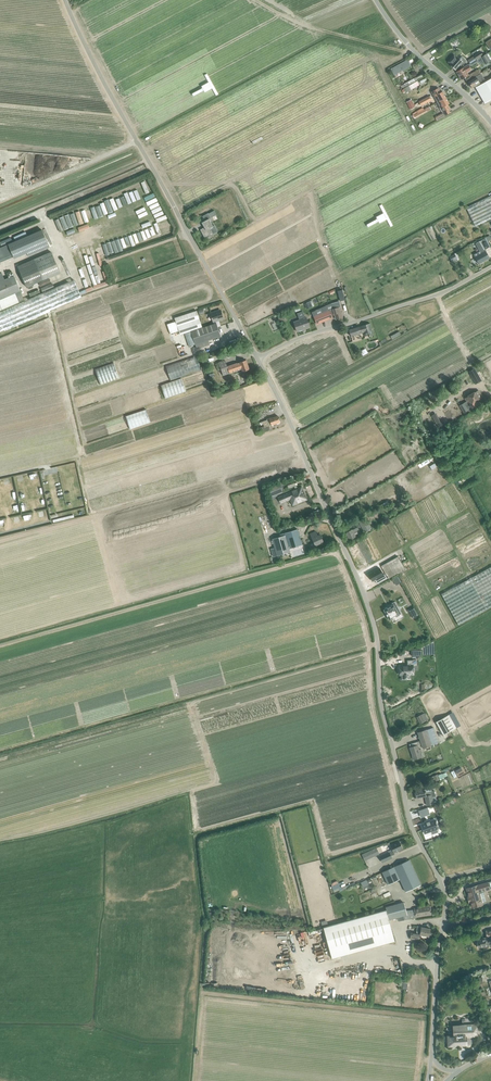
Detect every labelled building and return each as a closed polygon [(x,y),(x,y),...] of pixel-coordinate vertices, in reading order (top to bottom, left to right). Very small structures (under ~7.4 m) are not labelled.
[(474,57),(468,60),(470,64),(473,61),(476,60),(481,57),(482,56),(481,54),(480,52),(473,56),(474,57)] [(486,54),(481,57),(484,62),(482,63),(483,65),(490,61),(486,54)] [(448,62),(449,63),(451,64),(450,65),(451,66),(451,67),(452,68),(453,68),(455,70),(462,62),(464,64),(466,61),(462,57),(460,60),(457,57),(457,58),(454,55),(448,62)] [(460,70),(457,72),(462,79),(464,78),(465,78),(468,76),(468,75),(467,73),(471,70),(470,68),(469,66),(471,65),(471,66),(478,62),(479,63),(480,64),(482,63),(484,62),(481,57),(476,60),(473,61),(470,64),(468,65),(460,70)] [(391,69),(394,75),(411,66),(407,60),(391,69)] [(469,75),(471,78),(481,73),(478,69),(469,75)] [(476,77),(468,82),(470,84),(469,84),(469,85),(470,88),(471,88),(471,87),(472,88),(475,86),(476,88),(486,82),(481,74),(476,77)] [(405,87),(415,81),(414,78),(404,84),(405,87)] [(476,88),(481,97),(484,102),(490,98),(490,79),(486,82),(476,88)] [(415,82),(403,88),(406,92),(417,86),(419,85),(417,81),(415,82)] [(438,88),(431,92),(432,94),(437,103),(439,101),(442,99),(446,98),(442,92),(441,93),(439,91),(438,88)] [(432,100),(429,96),(423,99),(418,102),(421,106),(425,104),(432,100)] [(442,113),(435,117),(437,120),(450,113),(449,110),(450,109),(448,105),(449,104),(446,98),(442,99),(439,101),(437,103),(442,113)] [(415,107),(413,103),(411,104),(410,102),(407,104),(408,105),(408,106),(410,110),(415,107)] [(414,115),(412,116),(414,118),(415,117),(415,118),(430,110),(429,107),(427,108),(426,107),(425,108),(425,109),(414,115)] [(466,208),(476,227),(490,220),(490,197),(466,208)] [(213,226),(209,219),(202,223),(205,227),(201,230),(204,237),(212,233),(213,234),(217,232),(214,225),(213,226)] [(49,247),(42,230),(8,245),(14,258),(27,253),(28,256),(49,247)] [(485,238),(480,241),(484,249),(489,246),(485,238)] [(478,255),(475,257),(477,260),(479,264),(489,258),(488,255),(485,251),(484,249),(480,241),(476,243),(480,251),(477,253),(478,255)] [(17,266),(26,287),(60,273),(51,252),(17,266)] [(24,300),(13,276),(4,279),(0,281),(0,311),(24,300)] [(0,311),(0,331),(4,330),(5,331),(50,311),(50,310),(81,297),(74,280),(0,311)] [(92,285),(80,290),(83,296),(95,291),(92,285)] [(329,310),(331,316),(335,315),(336,320),(339,319),(339,320),(344,319),(342,312),(341,312),(340,308),(341,307),(340,301),(332,303),(333,309),(329,310)] [(210,313),(213,322),(223,319),(220,310),(210,313)] [(323,313),(326,320),(332,317),(331,316),(329,310),(323,313)] [(176,321),(167,324),(170,334),(179,331),(180,335),(185,333),(189,347),(195,345),(197,349),(209,345),(208,340),(221,336),(218,327),(216,323),(214,324),(202,328),(197,311),(175,318),(175,319),(176,321)] [(317,324),(326,320),(323,313),(314,317),(317,324)] [(294,322),(295,326),(297,331),(310,327),(307,318),(294,322)] [(359,327),(349,330),(351,337),(361,334),(361,333),(364,332),(365,336),(369,335),(369,336),(373,335),(370,323),(362,326),(359,327)] [(219,362),(221,369),(223,376),(239,370),(237,363),(227,366),(225,360),(219,362)] [(246,360),(239,363),(242,372),(249,369),(246,360)] [(476,384),(482,381),(478,373),(472,376),(476,384)] [(480,404),(478,400),(482,397),(478,390),(471,395),(469,393),(467,394),(468,396),(465,398),(467,401),(460,405),(465,413),(472,409),(480,404)] [(449,422),(447,419),(441,423),(436,414),(433,415),(440,427),(442,425),(443,426),(449,422)] [(269,426),(280,422),(278,416),(273,418),(272,417),(267,419),(267,420),(263,422),(264,426),(261,428),(262,433),(270,430),(269,426)] [(281,483),(266,488),(270,498),(277,495),(285,492),(281,483)] [(280,504),(290,500),(292,505),(307,500),(302,486),(287,492),(277,497),(280,504)] [(365,517),(358,521),(365,533),(371,529),(373,527),(372,526),(370,527),(365,517)] [(352,529),(346,533),(349,540),(356,536),(361,534),(358,527),(352,530),(352,529)] [(272,540),(277,556),(290,552),(289,549),(302,545),(297,529),(284,533),(285,535),(272,540)] [(310,534),(315,545),(323,542),(320,535),(318,536),(316,531),(310,534)] [(368,573),(373,583),(375,586),(405,569),(398,556),(368,573)] [(490,606),(490,567),(441,594),(458,625),(490,606)] [(398,576),(393,579),(396,585),(401,583),(400,582),(401,582),(398,576)] [(384,610),(389,620),(399,615),(394,605),(384,610)] [(414,607),(408,610),(412,618),(418,615),(414,607)] [(399,668),(398,668),(398,673),(399,673),(399,675),(404,675),(404,679),(410,679),(409,674),(413,674),(412,666),(417,666),(417,660),(412,661),(412,660),(407,660),(407,666),(399,666),(399,668)] [(435,721),(443,736),(451,731),(457,728),(450,713),(435,721)] [(421,714),(416,717),(420,724),(425,721),(421,714)] [(415,746),(418,745),(421,744),(422,748),(439,743),(434,727),(417,732),(420,741),(414,742),(415,746)] [(421,749),(419,750),(418,745),(415,746),(410,748),(413,760),(422,757),(420,753),(422,752),(421,749)] [(417,798),(425,796),(427,805),(434,804),(433,802),(436,801),(435,796),(434,791),(432,791),(431,788),(425,790),(425,789),(416,791),(417,798)] [(426,808),(419,810),(422,817),(429,814),(426,808)] [(426,823),(421,824),(424,834),(431,831),(431,832),(432,834),(438,832),(437,829),(438,829),(435,820),(430,821),(429,821),(429,822),(426,823),(426,822),(426,823)] [(391,856),(395,854),(394,852),(402,848),(399,841),(390,845),(392,849),(388,851),(389,853),(380,857),(383,863),(392,858),(391,856)] [(377,848),(362,854),(365,861),(380,854),(377,848)] [(388,884),(400,879),(405,892),(421,885),(409,860),(382,872),(388,884)] [(337,880),(330,883),(334,892),(339,890),(340,891),(355,884),(354,882),(342,887),(341,886),(339,887),(337,880)] [(466,888),(469,899),(470,899),(471,900),(473,907),(483,904),(487,902),(484,891),(483,891),(490,888),(490,881),(488,882),(477,885),(466,888)] [(414,909),(415,917),(431,914),(430,906),(427,906),(425,898),(418,899),(417,899),(419,908),(414,909)] [(387,909),(386,910),(389,920),(407,915),(404,902),(386,907),(387,909)] [(394,941),(389,920),(386,910),(363,916),(371,947),(394,941)] [(331,958),(371,947),(363,916),(323,926),(331,958)] [(429,936),(430,929),(418,926),(416,933),(411,932),(410,938),(419,940),(421,935),(429,936)] [(477,945),(478,947),(489,946),(488,941),(490,941),(490,929),(486,930),(487,937),(482,938),(482,939),(477,940),(477,942),(477,945)] [(449,1046),(457,1045),(478,1044),(477,1025),(471,1025),(470,1018),(462,1019),(462,1024),(448,1025),(448,1037),(449,1046)]
